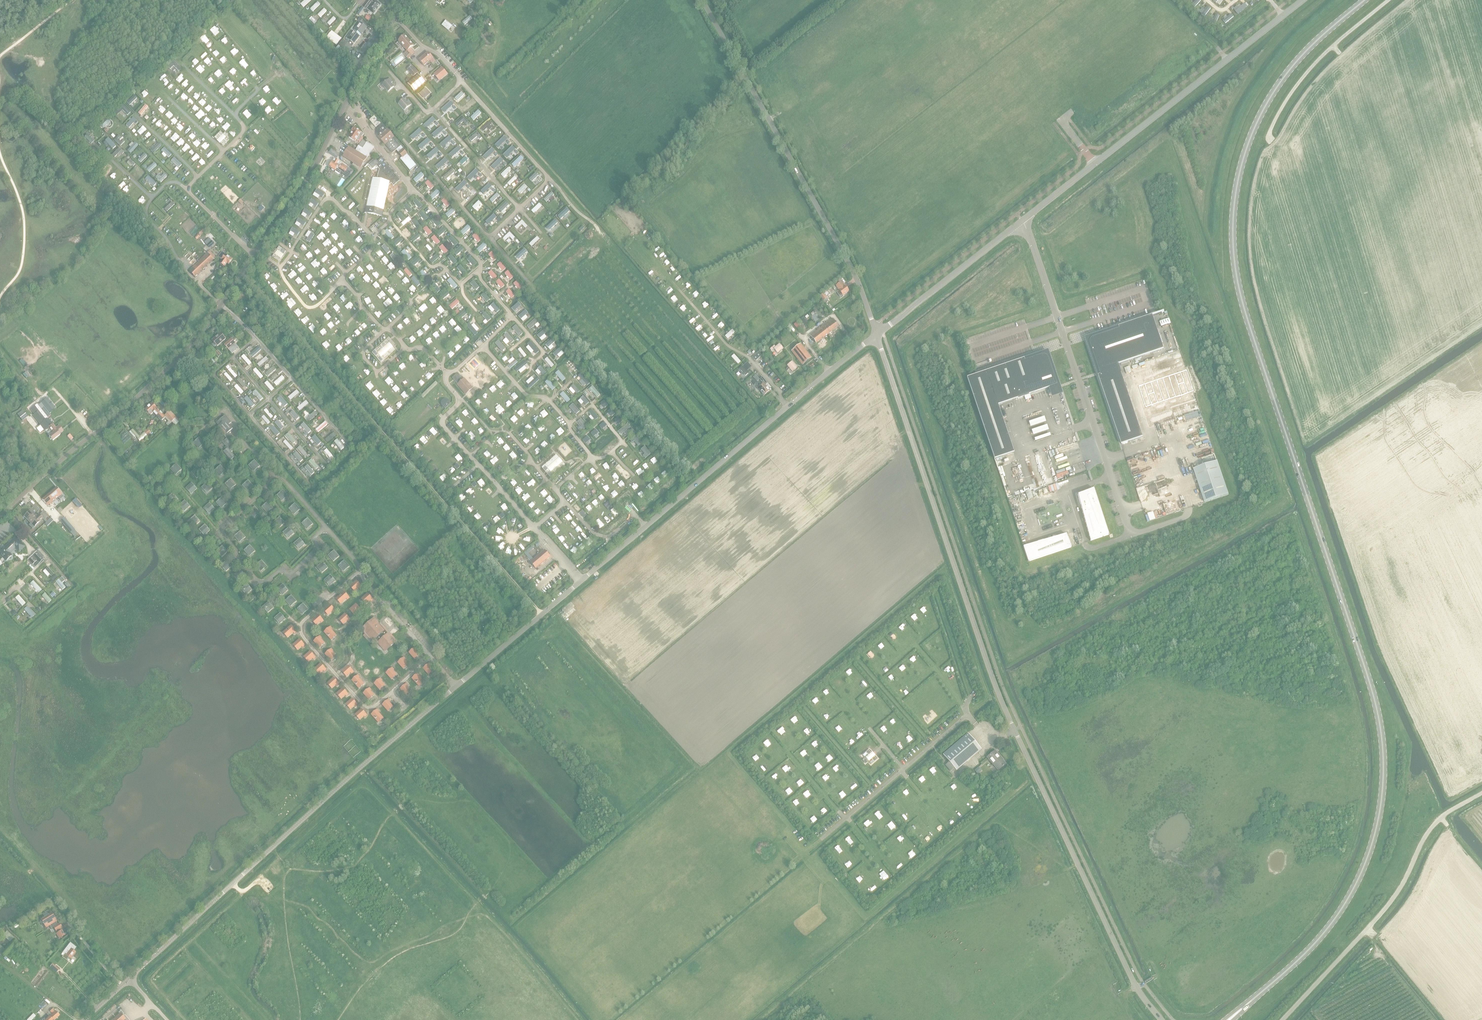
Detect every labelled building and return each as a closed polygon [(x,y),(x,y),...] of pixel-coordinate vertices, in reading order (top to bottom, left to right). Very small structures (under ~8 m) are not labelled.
[(374,15),(380,6),(372,0),(365,9),(374,15)] [(1235,10),(1238,14),(1247,6),(1244,3),(1239,7),(1237,5),(1233,8),(1235,10)] [(356,14),(359,16),(364,8),(361,6),(356,14)] [(1204,16),(1210,8),(1207,6),(1204,10),(1202,8),(1199,12),(1201,14),(1204,16)] [(1223,19),(1226,23),(1234,16),(1231,12),(1223,19)] [(1215,24),(1219,15),(1216,13),(1213,18),(1210,17),(1208,21),(1211,22),(1211,23),(1215,24)] [(467,26),(474,20),(472,18),(465,24),(467,26)] [(336,45),(341,39),(329,29),(324,36),(336,45)] [(354,44),(360,36),(354,32),(353,34),(352,33),(350,36),(351,36),(348,40),(354,44)] [(398,41),(407,51),(414,46),(405,35),(398,41)] [(343,40),(335,49),(336,50),(344,56),(352,47),(343,40)] [(414,55),(410,50),(404,54),(408,60),(414,55)] [(431,61),(433,63),(436,60),(434,58),(428,52),(419,60),(425,66),(431,61)] [(173,61),(167,66),(170,69),(173,66),(179,71),(181,69),(173,61)] [(413,69),(411,66),(406,70),(413,77),(418,73),(414,68),(413,69)] [(446,73),(441,68),(433,75),(438,81),(446,73)] [(408,83),(414,91),(426,82),(419,74),(408,83)] [(382,84),(388,92),(394,86),(391,83),(393,81),(390,78),(382,84)] [(427,84),(418,92),(422,97),(431,89),(427,84)] [(462,92),(453,100),(455,102),(464,95),(462,92)] [(134,107),(137,103),(132,98),(128,102),(134,107)] [(408,100),(407,102),(404,98),(398,103),(404,110),(412,104),(408,100)] [(117,108),(121,112),(123,110),(124,111),(124,110),(124,109),(126,107),(123,103),(117,108)] [(479,111),(471,118),(474,120),(481,113),(479,111)] [(455,123),(458,127),(461,124),(463,122),(466,125),(469,122),(464,116),(455,123)] [(107,117),(99,125),(103,129),(111,121),(107,117)] [(489,121),(480,129),(483,132),(487,128),(489,130),(492,127),(490,125),(491,124),(489,121)] [(114,128),(107,134),(109,136),(110,136),(111,137),(114,134),(113,133),(116,130),(114,128)] [(360,142),(363,138),(362,137),(364,134),(354,128),(353,128),(351,130),(352,132),(349,138),(359,144),(360,142)] [(221,132),(215,138),(217,140),(216,141),(220,145),(221,145),(223,147),(229,142),(226,138),(229,136),(225,133),(223,135),(221,132)] [(477,132),(469,139),(471,141),(477,136),(479,139),(482,137),(477,132)] [(84,137),(91,143),(94,141),(87,134),(84,137)] [(120,146),(125,141),(123,139),(122,137),(119,140),(119,139),(121,137),(119,135),(114,139),(120,146)] [(415,164),(392,138),(385,144),(392,152),(395,150),(403,159),(397,164),(405,173),(415,164)] [(107,142),(114,148),(116,146),(109,140),(107,142)] [(128,140),(122,146),(124,148),(127,145),(129,147),(131,144),(130,143),(130,142),(128,140)] [(159,142),(151,150),(153,153),(162,145),(159,142)] [(359,166),(361,167),(373,148),(366,143),(363,148),(359,146),(355,152),(349,148),(343,156),(354,163),(352,165),(358,168),(359,166)] [(119,147),(112,154),(115,157),(117,155),(118,156),(122,153),(122,154),(124,152),(119,147)] [(171,154),(164,148),(162,150),(166,154),(165,154),(166,156),(167,155),(169,156),(171,154)] [(520,155),(511,164),(515,168),(524,159),(520,155)] [(182,165),(174,157),(171,160),(179,167),(182,165)] [(400,180),(394,174),(396,172),(393,169),(391,171),(384,163),(385,162),(382,158),(378,161),(377,161),(375,158),(368,164),(372,169),(377,165),(379,167),(394,185),(400,180)] [(344,174),(348,168),(342,164),(340,163),(335,159),(333,162),(329,167),(335,171),(340,174),(341,172),(344,174)] [(136,177),(139,180),(146,173),(137,165),(136,166),(137,167),(135,169),(140,174),(136,177)] [(508,168),(501,175),(503,177),(511,170),(508,168)] [(452,169),(443,176),(446,180),(452,175),(454,174),(453,173),(455,172),(452,169)] [(416,183),(424,175),(421,172),(413,179),(416,183)] [(538,175),(536,173),(532,177),(531,176),(528,178),(532,181),(535,178),(537,180),(539,178),(537,176),(538,175)] [(161,177),(160,176),(158,174),(155,177),(158,180),(158,179),(161,182),(167,176),(164,174),(161,177)] [(155,183),(148,175),(145,177),(153,185),(155,183)] [(515,176),(509,182),(511,184),(515,181),(516,182),(517,180),(516,179),(517,178),(515,176)] [(389,181),(373,178),(365,213),(382,216),(389,181)] [(431,190),(434,187),(428,180),(425,183),(431,190)] [(517,192),(519,195),(527,187),(524,184),(517,192)] [(432,200),(440,193),(437,189),(429,197),(432,200)] [(551,192),(544,199),(546,201),(551,197),(552,197),(552,196),(553,195),(551,192)] [(497,193),(490,200),(492,202),(499,195),(497,193)] [(413,201),(419,209),(422,206),(416,198),(413,201)] [(447,207),(450,204),(445,198),(441,201),(447,207)] [(479,201),(472,207),(475,209),(481,203),(479,201)] [(506,202),(499,209),(501,211),(508,204),(506,202)] [(403,206),(409,213),(413,210),(406,203),(403,206)] [(539,203),(531,211),(534,213),(542,206),(539,203)] [(448,218),(456,210),(453,207),(445,214),(448,218)] [(566,209),(558,216),(560,218),(568,211),(566,209)] [(418,214),(425,221),(428,218),(422,211),(418,214)] [(396,215),(403,222),(406,219),(400,212),(396,215)] [(494,214),(486,222),(489,224),(497,216),(494,214)] [(431,220),(438,227),(441,224),(434,217),(431,220)] [(411,221),(417,229),(420,226),(414,219),(411,221)] [(555,219),(546,227),(549,230),(550,228),(552,230),(553,229),(551,227),(555,224),(556,226),(557,225),(556,223),(557,222),(555,219)] [(522,220),(515,227),(517,230),(522,225),(526,229),(528,226),(524,223),(524,222),(522,220)] [(463,235),(471,228),(468,225),(460,232),(463,235)] [(432,233),(426,226),(423,229),(429,235),(432,233)] [(439,237),(447,230),(444,227),(436,233),(439,237)] [(384,232),(391,240),(394,237),(387,229),(384,232)] [(510,232),(503,238),(505,241),(510,237),(512,240),(515,238),(510,232)] [(413,242),(421,236),(418,233),(411,239),(413,242)] [(478,243),(481,240),(475,233),(472,236),(478,243)] [(440,242),(434,235),(431,238),(437,245),(440,242)] [(455,246),(458,243),(452,236),(448,239),(455,246)] [(396,246),(403,240),(400,237),(393,243),(396,246)] [(537,237),(529,244),(532,247),(540,239),(537,237)] [(479,253),(487,246),(484,242),(476,250),(479,253)] [(187,255),(194,248),(190,244),(184,251),(187,255)] [(445,254),(448,251),(442,245),(439,247),(445,254)] [(279,261),(286,251),(279,246),(277,249),(275,248),(272,252),(274,253),(272,256),(279,261)] [(461,246),(454,252),(456,256),(464,249),(461,246)] [(401,252),(408,260),(412,257),(405,249),(401,252)] [(524,249),(517,256),(519,259),(527,252),(524,249)] [(189,271),(196,277),(216,258),(210,251),(189,271)] [(234,260),(225,255),(221,252),(218,258),(222,260),(220,264),(226,267),(228,264),(231,266),(234,260)] [(494,261),(497,258),(492,252),(488,255),(494,261)] [(436,254),(429,261),(432,264),(439,258),(436,254)] [(454,265),(457,262),(451,254),(448,257),(454,265)] [(413,267),(421,260),(418,257),(410,263),(413,267)] [(467,260),(474,267),(477,264),(470,257),(467,260)] [(503,271),(506,268),(500,262),(497,264),(503,271)] [(463,275),(466,272),(460,265),(457,268),(463,275)] [(419,273),(426,281),(430,278),(422,270),(419,273)] [(493,280),(497,277),(491,270),(488,273),(493,280)] [(454,289),(457,286),(450,278),(447,281),(454,289)] [(505,285),(499,279),(496,282),(501,288),(505,285)] [(476,290),(479,287),(473,280),(470,283),(476,290)] [(431,286),(437,293),(441,290),(434,283),(431,286)] [(837,288),(840,292),(843,295),(849,290),(843,283),(837,288)] [(447,290),(440,296),(443,300),(450,293),(447,290)] [(487,302),(490,299),(484,293),(481,295),(487,302)] [(449,306),(452,309),(460,302),(457,299),(449,306)] [(496,313),(499,310),(494,303),(490,306),(496,313)] [(465,310),(458,316),(461,319),(468,313),(465,310)] [(1121,444),(1143,437),(1118,364),(1164,349),(1152,316),(1164,312),(1164,311),(1119,326),(1119,329),(1093,337),(1092,338),(1091,339),(1090,341),(1090,342),(1090,344),(1100,375),(1098,376),(1103,390),(1121,444)] [(488,322),(491,319),(485,312),(482,315),(488,322)] [(810,336),(816,344),(838,326),(832,319),(822,326),(810,336)] [(536,321),(530,326),(531,328),(537,324),(540,327),(542,326),(537,320),(535,321),(536,321)] [(472,324),(478,331),(482,328),(476,321),(472,324)] [(513,328),(520,336),(523,333),(516,325),(513,328)] [(538,339),(546,332),(544,329),(536,337),(538,339)] [(213,340),(218,346),(226,338),(221,332),(213,340)] [(504,335),(511,343),(515,340),(507,332),(504,335)] [(224,345),(233,354),(239,348),(234,342),(236,340),(233,337),(224,345)] [(495,342),(502,351),(506,348),(498,339),(495,342)] [(386,340),(372,352),(381,363),(395,350),(386,340)] [(773,348),(777,353),(783,348),(779,344),(773,348)] [(792,351),(803,365),(812,358),(801,344),(792,351)] [(529,354),(536,348),(533,345),(526,351),(529,354)] [(259,346),(250,354),(253,357),(261,349),(259,346)] [(518,349),(524,357),(527,356),(520,348),(518,349)] [(214,353),(219,357),(223,353),(219,349),(214,353)] [(207,353),(200,359),(202,362),(206,358),(207,359),(209,358),(208,356),(209,355),(207,353)] [(241,357),(249,365),(251,363),(244,354),(241,357)] [(997,405),(1057,385),(1048,358),(1047,357),(1046,356),(1044,355),(1043,355),(1041,355),(1024,360),(1024,359),(1009,363),(1009,364),(967,378),(994,459),(1013,452),(997,405)] [(260,367),(268,359),(266,357),(262,360),(261,359),(258,362),(259,363),(257,364),(260,367)] [(566,369),(573,363),(571,360),(564,366),(566,369)] [(526,361),(519,368),(521,371),(528,364),(526,361)] [(752,367),(745,361),(740,366),(747,373),(752,367)] [(787,365),(792,372),(797,368),(792,361),(787,365)] [(537,368),(544,375),(546,372),(540,365),(537,368)] [(274,366),(266,373),(268,376),(276,369),(274,366)] [(237,376),(230,368),(228,370),(235,378),(237,376)] [(253,370),(261,379),(263,376),(256,368),(253,370)] [(1186,369),(1138,385),(1145,407),(1193,390),(1186,369)] [(224,374),(230,381),(233,379),(226,372),(224,374)] [(462,376),(456,374),(452,378),(458,384),(457,385),(466,395),(473,388),(465,378),(464,378),(462,376)] [(282,375),(274,383),(276,385),(284,378),(282,375)] [(757,388),(764,395),(769,390),(765,385),(767,383),(762,377),(760,379),(763,383),(757,388)] [(237,380),(244,388),(246,385),(242,380),(241,378),(240,379),(239,378),(237,380)] [(527,385),(529,388),(538,380),(535,378),(527,385)] [(265,383),(271,391),(274,389),(267,381),(265,383)] [(421,396),(423,398),(437,383),(436,381),(421,396)] [(244,392),(237,384),(234,387),(241,394),(244,392)] [(580,392),(573,384),(571,386),(574,390),(573,390),(575,392),(576,391),(577,394),(580,392)] [(253,392),(260,401),(263,398),(256,390),(253,392)] [(297,390),(288,397),(291,400),(299,393),(297,390)] [(255,404),(247,396),(245,399),(249,404),(248,405),(250,406),(250,405),(252,407),(255,404)] [(278,399),(285,407),(288,404),(281,396),(278,399)] [(49,412),(55,408),(47,399),(42,403),(41,402),(37,404),(31,409),(46,429),(51,425),(54,429),(53,430),(54,432),(50,435),(53,440),(61,434),(60,433),(64,431),(59,425),(56,428),(53,424),(48,417),(51,415),(49,412)] [(300,411),(309,404),(306,401),(300,405),(299,406),(297,408),(300,411)] [(158,408),(157,408),(152,403),(145,409),(151,415),(154,412),(162,421),(166,417),(158,408)] [(264,410),(271,419),(273,417),(266,408),(264,410)] [(166,415),(175,425),(180,421),(170,410),(166,415)] [(291,413),(297,420),(299,417),(293,410),(291,413)] [(315,411),(307,419),(309,421),(318,414),(315,411)] [(19,416),(23,420),(28,416),(25,412),(19,416)] [(224,452),(231,460),(235,456),(231,452),(232,451),(232,450),(234,448),(230,443),(232,442),(231,441),(234,438),(230,433),(231,432),(230,431),(233,429),(229,425),(231,422),(225,415),(217,423),(219,425),(217,428),(227,439),(223,443),(228,448),(224,452)] [(262,417),(268,424),(270,422),(264,415),(262,417)] [(274,422),(281,430),(284,427),(278,420),(274,422)] [(301,425),(308,433),(311,431),(304,422),(301,425)] [(325,422),(316,429),(318,432),(327,425),(325,422)] [(270,427),(276,433),(278,431),(272,425),(270,427)] [(131,430),(138,438),(140,436),(133,429),(131,430)] [(334,432),(325,440),(328,442),(336,435),(334,432)] [(286,435),(293,444),(297,441),(289,433),(286,435)] [(311,437),(318,445),(321,443),(314,434),(311,437)] [(203,444),(203,445),(205,443),(200,437),(194,442),(196,444),(197,443),(200,447),(203,444)] [(335,441),(341,450),(344,447),(338,439),(335,441)] [(283,442),(290,450),(293,448),(286,440),(283,442)] [(297,448),(304,456),(307,454),(300,446),(297,448)] [(324,451),(330,457),(332,455),(327,449),(324,451)] [(294,454),(300,462),(303,459),(296,452),(294,454)] [(541,467),(550,476),(564,463),(555,454),(541,467)] [(319,467),(314,462),(315,462),(315,461),(314,460),(313,460),(312,459),(309,462),(316,469),(319,467)] [(258,467),(259,468),(261,466),(255,460),(249,465),(251,467),(252,466),(255,470),(258,467)] [(237,463),(246,473),(248,470),(240,461),(237,463)] [(1193,469),(1204,502),(1228,494),(1217,461),(1193,469)] [(180,471),(182,469),(176,463),(171,469),(173,471),(173,470),(176,474),(180,471)] [(224,472),(224,473),(226,471),(221,465),(215,470),(217,472),(218,471),(221,475),(224,472)] [(305,467),(312,475),(314,472),(308,465),(305,467)] [(195,476),(197,478),(203,473),(198,466),(196,468),(196,469),(193,472),(196,475),(195,476)] [(234,486),(235,486),(236,485),(231,478),(225,484),(227,486),(228,485),(231,489),(234,486)] [(161,488),(163,491),(169,485),(164,480),(162,482),(163,482),(159,485),(162,488),(161,488)] [(252,487),(254,486),(248,480),(242,485),(244,487),(245,487),(248,490),(252,487)] [(211,489),(213,488),(208,482),(202,487),(204,489),(205,489),(207,492),(211,489)] [(194,490),(195,490),(197,489),(192,483),(186,488),(188,490),(191,493),(194,490)] [(42,499),(48,506),(62,494),(56,487),(42,499)] [(1077,494),(1090,541),(1109,535),(1093,489),(1077,494)] [(286,497),(288,496),(283,490),(278,495),(279,497),(280,496),(283,500),(286,497)] [(170,501),(172,504),(178,499),(173,493),(170,495),(171,496),(168,498),(170,501)] [(226,504),(226,505),(228,503),(222,497),(217,502),(219,504),(220,504),(223,507),(226,504)] [(80,511),(82,509),(73,498),(69,501),(75,510),(77,508),(80,511)] [(188,507),(188,508),(191,506),(185,500),(179,505),(181,507),(182,507),(184,510),(188,507)] [(271,509),(273,507),(268,501),(263,506),(264,508),(265,508),(268,511),(271,509)] [(53,509),(59,516),(67,509),(61,502),(53,509)] [(212,510),(213,510),(215,509),(210,503),(204,508),(206,510),(206,509),(209,512),(212,510)] [(298,511),(300,509),(295,503),(290,508),(291,510),(292,510),(295,513),(298,511)] [(257,513),(258,514),(260,512),(255,506),(249,511),(251,513),(252,513),(254,516),(257,513)] [(38,514),(35,517),(30,513),(32,512),(29,511),(24,516),(34,526),(42,518),(38,514)] [(192,524),(194,526),(200,521),(195,515),(193,517),(194,517),(190,521),(193,524),(192,524)] [(278,526),(279,528),(286,522),(280,516),(278,518),(279,519),(275,522),(278,526)] [(60,521),(74,537),(78,533),(64,518),(60,521)] [(311,525),(311,526),(313,524),(308,518),(303,523),(304,525),(305,524),(308,528),(311,525)] [(208,531),(210,530),(205,524),(199,529),(201,532),(202,531),(204,534),(208,531)] [(291,535),(292,535),(294,533),(289,527),(283,532),(285,535),(285,534),(288,538),(291,535)] [(48,531),(55,539),(58,537),(51,529),(48,531)] [(243,539),(245,537),(240,531),(235,536),(236,538),(237,538),(240,541),(243,539)] [(1023,546),(1028,561),(1071,547),(1066,532),(1023,546)] [(0,551),(0,554),(6,561),(12,555),(9,552),(15,546),(20,551),(24,547),(16,538),(5,548),(4,547),(0,551)] [(302,545),(303,546),(306,544),(300,538),(294,543),(296,545),(299,548),(302,545)] [(253,552),(254,553),(256,551),(250,545),(245,550),(246,552),(247,551),(250,555),(253,552)] [(220,555),(222,557),(228,552),(222,546),(221,547),(221,548),(218,551),(220,555)] [(332,559),(334,561),(340,556),(335,550),(333,552),(333,553),(330,556),(333,559),(332,559)] [(528,563),(535,571),(549,558),(543,550),(528,563)] [(32,556),(39,563),(43,558),(37,552),(32,556)] [(225,570),(226,572),(233,566),(227,560),(225,562),(226,563),(222,566),(225,570)] [(265,567),(265,568),(267,566),(262,560),(256,565),(258,567),(259,566),(262,570),(265,567)] [(348,568),(350,566),(345,560),(339,565),(341,567),(345,570),(348,568)] [(320,571),(322,573),(328,567),(323,562),(321,564),(322,564),(318,568),(321,571),(320,571)] [(45,569),(51,576),(54,574),(48,567),(45,569)] [(243,576),(246,574),(240,568),(234,573),(236,576),(236,575),(239,579),(243,576)] [(333,582),(333,583),(335,581),(330,575),(324,580),(326,582),(329,585),(333,582)] [(55,582),(62,590),(65,587),(59,579),(55,582)] [(30,584),(39,593),(42,590),(33,581),(30,584)] [(350,586),(354,591),(361,586),(356,581),(350,586)] [(250,591),(250,592),(252,590),(247,584),(241,589),(243,591),(246,594),(250,591)] [(286,592),(288,590),(283,584),(277,589),(279,591),(280,591),(283,594),(286,592)] [(336,598),(341,604),(348,597),(344,591),(336,598)] [(42,596),(49,603),(52,600),(45,593),(42,596)] [(361,599),(366,604),(372,599),(367,593),(361,599)] [(15,598),(22,606),(25,603),(19,595),(15,598)] [(294,603),(296,601),(291,596),(286,601),(287,602),(288,602),(291,606),(294,603)] [(266,611),(268,613),(274,607),(269,602),(267,604),(268,604),(264,608),(267,611),(266,611)] [(307,611),(309,610),(304,604),(298,609),(300,611),(300,610),(304,614),(307,611)] [(323,610),(328,615),(334,609),(330,604),(323,610)] [(349,609),(354,615),(360,609),(356,604),(349,609)] [(283,621),(286,619),(281,613),(275,618),(277,620),(280,623),(283,621)] [(312,620),(316,625),(323,620),(318,614),(312,620)] [(339,619),(343,624),(349,619),(345,614),(339,619)] [(389,632),(388,633),(374,618),(362,628),(364,631),(363,632),(365,634),(363,635),(366,639),(368,637),(369,639),(370,638),(373,641),(374,639),(385,651),(397,641),(389,632)] [(283,632),(288,638),(295,630),(291,625),(283,632)] [(324,632),(331,640),(336,635),(329,627),(324,632)] [(314,641),(319,648),(324,643),(319,637),(314,641)] [(293,645),(298,650),(304,644),(299,639),(293,645)] [(409,653),(414,659),(420,654),(414,648),(409,653)] [(325,654),(331,660),(336,656),(330,649),(325,654)] [(304,657),(308,662),(315,656),(310,651),(304,657)] [(398,662),(403,669),(409,664),(403,658),(398,662)] [(314,669),(319,674),(325,669),(321,663),(314,669)] [(423,669),(429,675),(434,670),(428,664),(423,669)] [(342,671),(346,676),(353,671),(348,666),(342,671)] [(386,673),(391,679),(397,675),(391,668),(386,673)] [(412,678),(419,686),(424,682),(417,674),(412,678)] [(352,680),(359,688),(364,684),(357,676),(352,680)] [(327,683),(332,688),(338,683),(333,678),(327,683)] [(374,684),(380,690),(385,685),(379,679),(374,684)] [(400,689),(406,695),(411,691),(405,684),(400,689)] [(336,694),(341,699),(347,693),(343,688),(336,694)] [(363,693),(369,700),(374,695),(368,689),(363,693)] [(346,704),(350,709),(357,704),(352,698),(346,704)] [(382,705),(388,711),(393,706),(387,700),(382,705)] [(355,714),(360,720),(366,714),(361,709),(355,714)] [(371,715),(378,723),(383,718),(376,710),(371,715)] [(954,768),(956,770),(980,749),(967,733),(942,754),(949,761),(945,765),(950,771),(954,768)] [(878,759),(869,750),(864,754),(866,758),(865,759),(868,762),(869,762),(870,764),(878,759)] [(987,757),(998,770),(1005,764),(1000,758),(1000,757),(995,751),(987,757)] [(51,913),(50,914),(47,909),(39,914),(42,919),(41,919),(42,920),(41,921),(43,924),(44,923),(47,927),(53,923),(55,926),(54,927),(56,931),(62,927),(60,923),(58,924),(56,921),(51,913)] [(4,938),(8,944),(13,940),(9,934),(4,938)] [(69,957),(71,959),(76,952),(71,948),(66,954),(65,953),(62,957),(66,960),(69,957)] [(43,1019),(50,1019),(51,1019),(40,1008),(35,1013),(43,1019)] [(53,1019),(54,1019),(59,1015),(53,1008),(50,1011),(53,1014),(50,1017),(53,1019)]
